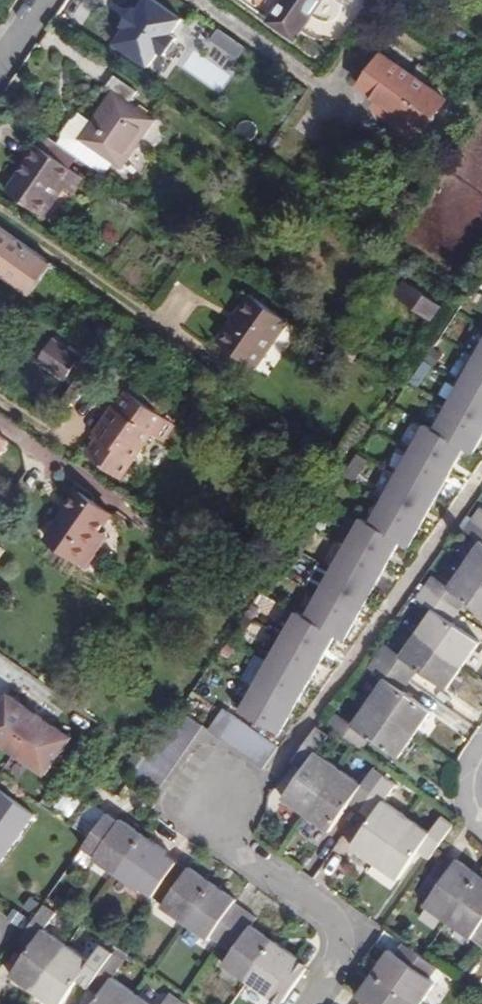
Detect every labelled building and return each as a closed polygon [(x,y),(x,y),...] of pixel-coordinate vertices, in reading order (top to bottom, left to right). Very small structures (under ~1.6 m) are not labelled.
[(110,44),(153,69),(185,16),(158,0),(136,0),(110,44)] [(323,0),(284,0),(269,22),(296,40),(323,0)] [(448,99),(383,56),(362,87),(381,100),(393,108),(388,116),(421,139),(448,99)] [(104,177),(114,162),(122,168),(155,120),(130,103),(138,92),(115,76),(107,87),(114,91),(92,122),(80,113),(77,118),(72,121),(63,133),(62,139),(58,145),(78,159),(104,177)] [(393,108),(381,100),(375,108),(388,116),(393,108)] [(58,145),(47,137),(40,147),(71,169),(78,159),(58,145)] [(44,217),(65,187),(74,193),(84,178),(71,169),(40,147),(39,146),(7,191),(44,217)] [(0,227),(0,274),(31,295),(53,264),(0,227)] [(195,243),(181,233),(177,239),(191,249),(195,243)] [(410,284),(404,280),(394,294),(400,298),(410,284)] [(441,306),(410,284),(400,298),(431,320),(441,306)] [(217,341),(256,369),(290,322),(251,294),(217,341)] [(78,357),(53,340),(39,361),(63,378),(78,357)] [(240,719),(274,742),(280,733),(336,635),(344,640),(400,542),(408,547),(465,449),(473,453),(481,437),(481,347),(434,431),(426,426),(370,524),(361,520),(347,544),(333,569),(322,588),(305,618),(297,613),(283,638),(269,662),(255,687),(241,711),(244,713),(240,719)] [(121,479),(152,435),(162,442),(174,424),(162,416),(167,409),(144,393),(140,400),(127,391),(115,407),(113,406),(94,433),(98,437),(86,454),(121,479)] [(10,442),(0,435),(0,455),(10,442)] [(365,465),(356,459),(349,469),(357,476),(365,465)] [(90,545),(112,514),(78,490),(62,513),(63,514),(46,538),(86,566),(97,551),(90,545)] [(335,509),(326,503),(319,515),(328,521),(335,509)] [(403,691),(418,670),(447,690),(480,643),(452,623),(467,602),(481,613),(481,508),(464,531),(480,543),(448,588),(433,576),(417,599),(433,611),(401,656),(385,644),(368,668),(385,680),(353,726),(336,714),(328,726),(362,750),(370,739),(399,759),(432,711),(403,691)] [(316,532),(308,527),(297,544),(304,549),(316,532)] [(107,537),(100,532),(90,545),(97,551),(107,537)] [(335,537),(320,562),(333,569),(347,544),(335,537)] [(301,554),(293,548),(281,565),(289,571),(301,554)] [(322,588),(333,569),(320,562),(309,581),(322,588)] [(297,613),(285,606),(272,631),(283,638),(297,613)] [(259,656),(245,681),(255,687),(269,662),(259,656)] [(241,711),(255,687),(245,681),(244,680),(241,679),(227,703),(241,711)] [(45,779),(72,733),(3,694),(0,698),(0,752),(29,769),(29,770),(45,779)] [(279,746),(274,742),(240,719),(224,707),(209,729),(264,768),(279,746)] [(157,791),(203,725),(181,710),(135,776),(157,791)] [(284,800),(330,832),(350,803),(372,818),(352,847),(399,880),(419,851),(431,859),(455,825),(442,817),(431,833),(386,801),(397,785),(373,768),(363,786),(317,753),(328,737),(316,728),(292,762),(304,771),(284,800)] [(145,757),(136,750),(127,763),(136,769),(145,757)] [(35,815),(0,791),(0,865),(35,815)] [(142,889),(164,904),(162,907),(209,940),(211,937),(233,952),(224,965),(271,998),(273,995),(284,1003),(308,969),(296,961),(298,959),(252,926),(257,918),(235,903),(237,900),(190,867),(188,870),(166,855),(168,852),(121,819),(119,822),(108,814),(84,848),(95,856),(94,859),(141,891),(142,889)] [(458,860),(454,866),(442,858),(418,892),(430,901),(426,907),(481,946),(481,877),(458,860)] [(40,903),(32,897),(24,907),(32,913),(40,903)] [(45,930),(57,914),(44,905),(20,939),(32,947),(11,976),(51,1003),(62,1003),(78,980),(100,995),(93,1003),(152,1003),(114,977),(125,962),(101,945),(90,961),(45,930)] [(437,982),(431,978),(439,967),(404,943),(397,954),(390,950),(357,997),(364,1001),(361,1003),(422,1003),(437,982)] [(170,993),(162,1003),(186,1003),(170,993)]
